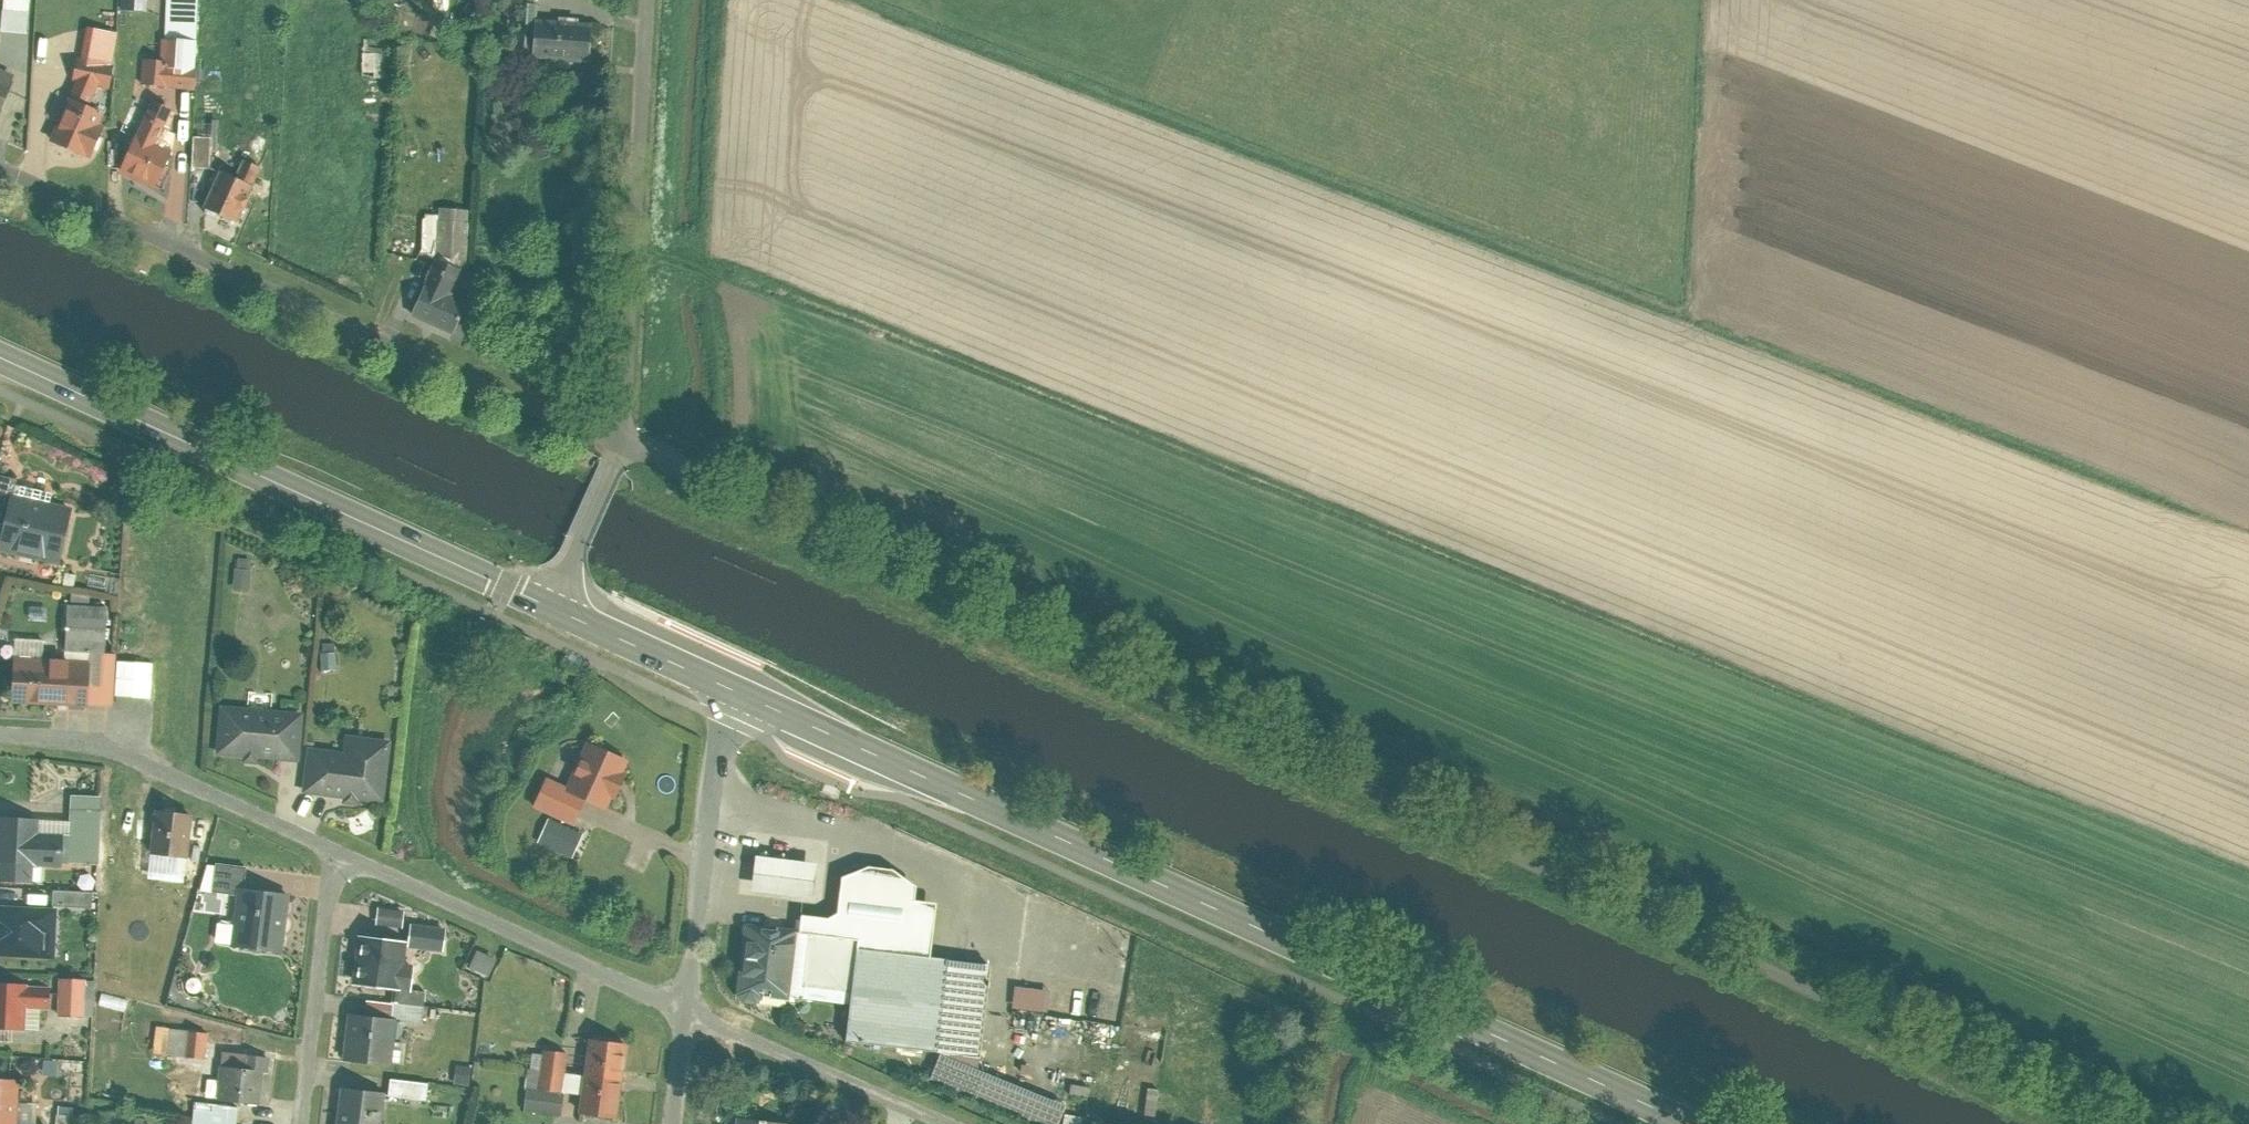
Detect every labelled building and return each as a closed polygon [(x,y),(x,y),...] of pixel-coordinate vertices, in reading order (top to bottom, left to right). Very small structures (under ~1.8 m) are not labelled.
[(9,28),(36,30),(38,0),(12,0),(9,28)] [(169,37),(203,38),(204,0),(170,0),(169,37)] [(525,44),(541,46),(544,15),(545,4),(528,2),(525,44)] [(598,20),(544,15),(541,46),(540,54),(594,59),(598,20)] [(203,38),(169,37),(169,58),(168,81),(168,85),(202,86),(203,38)] [(120,63),(84,56),(80,79),(85,80),(104,84),(116,86),(120,63)] [(168,81),(169,58),(148,57),(147,80),(168,81)] [(6,114),(23,78),(0,67),(0,112),(6,114)] [(104,84),(85,80),(82,94),(102,98),(104,84)] [(78,94),(58,140),(98,157),(113,123),(108,120),(113,109),(78,94)] [(139,135),(163,145),(180,106),(157,96),(139,135)] [(139,135),(125,167),(165,185),(179,152),(163,145),(139,135)] [(217,135),(199,135),(198,165),(216,165),(217,135)] [(252,156),(245,173),(261,179),(268,162),(252,156)] [(226,165),(209,209),(244,223),(261,179),(245,173),(226,165)] [(439,258),(415,313),(460,333),(474,304),(452,294),(463,268),(439,258)] [(2,546),(18,483),(0,477),(0,545),(2,546)] [(15,497),(1,552),(60,566),(74,511),(15,497)] [(235,589),(252,590),(253,568),(236,568),(235,589)] [(108,610),(70,608),(67,652),(106,654),(108,610)] [(70,653),(70,661),(16,659),(14,706),(87,709),(87,705),(115,707),(116,698),(117,663),(118,656),(70,653)] [(155,665),(117,663),(116,698),(153,700),(155,665)] [(305,713),(221,707),(217,758),(302,764),(305,713)] [(309,749),(304,796),(385,806),(393,741),(348,736),(345,753),(309,749)] [(575,827),(586,801),(609,812),(631,764),(588,745),(569,789),(549,781),(536,811),(575,827)] [(64,865),(101,867),(103,798),(74,797),(72,838),(65,837),(64,865)] [(190,862),(194,819),(157,816),(153,859),(190,862)] [(1,865),(0,882),(0,883),(33,885),(34,866),(63,868),(65,837),(40,835),(40,822),(0,820),(0,865),(1,865)] [(814,868),(753,859),(747,894),(809,904),(814,868)] [(214,895),(239,898),(232,950),(284,956),(291,898),(246,892),(249,869),(218,865),(214,895)] [(800,921),(797,939),(789,997),(848,1006),(855,952),(926,961),(933,907),(912,904),(914,891),(892,874),(863,870),(838,881),(834,917),(824,923),(800,921)] [(94,894),(55,892),(54,909),(93,911),(94,894)] [(56,961),(59,911),(0,908),(0,958),(56,961)] [(406,914),(379,910),(377,929),(404,933),(406,914)] [(447,932),(413,927),(409,950),(443,954),(447,932)] [(797,939),(739,931),(729,1007),(787,1014),(789,997),(797,939)] [(360,939),(354,986),(402,993),(408,945),(360,939)] [(926,961),(855,952),(848,1006),(843,1046),(976,1063),(988,969),(926,961)] [(496,961),(479,954),(471,971),(489,979),(496,961)] [(61,981),(59,1019),(86,1020),(87,982),(61,981)] [(89,982),(88,1015),(95,1015),(96,982),(89,982)] [(1015,1008),(1049,1011),(1051,988),(1017,985),(1015,1008)] [(27,1032),(28,1012),(51,1013),(52,989),(0,986),(0,1031),(27,1032)] [(350,1016),(344,1063),(393,1070),(399,1023),(350,1016)] [(209,1036),(170,1031),(168,1057),(206,1061),(209,1036)] [(591,1038),(586,1075),(625,1080),(630,1043),(591,1038)] [(564,1096),(569,1057),(545,1053),(540,1092),(564,1096)] [(271,1060),(224,1054),(222,1070),(269,1076),(271,1060)] [(473,1070),(458,1068),(456,1086),(471,1088),(473,1070)] [(265,1076),(221,1070),(217,1104),(261,1110),(265,1076)] [(581,1117),(619,1122),(625,1080),(586,1075),(581,1117)] [(430,1086),(393,1081),(391,1099),(428,1104),(430,1086)] [(20,1105),(21,1082),(0,1082),(0,1123),(37,1123),(38,1106),(20,1105)] [(338,1123),(384,1123),(387,1096),(343,1091),(338,1123)] [(529,1092),(526,1114),(562,1119),(565,1096),(529,1092)] [(196,1104),(193,1123),(237,1123),(239,1110),(196,1104)]
